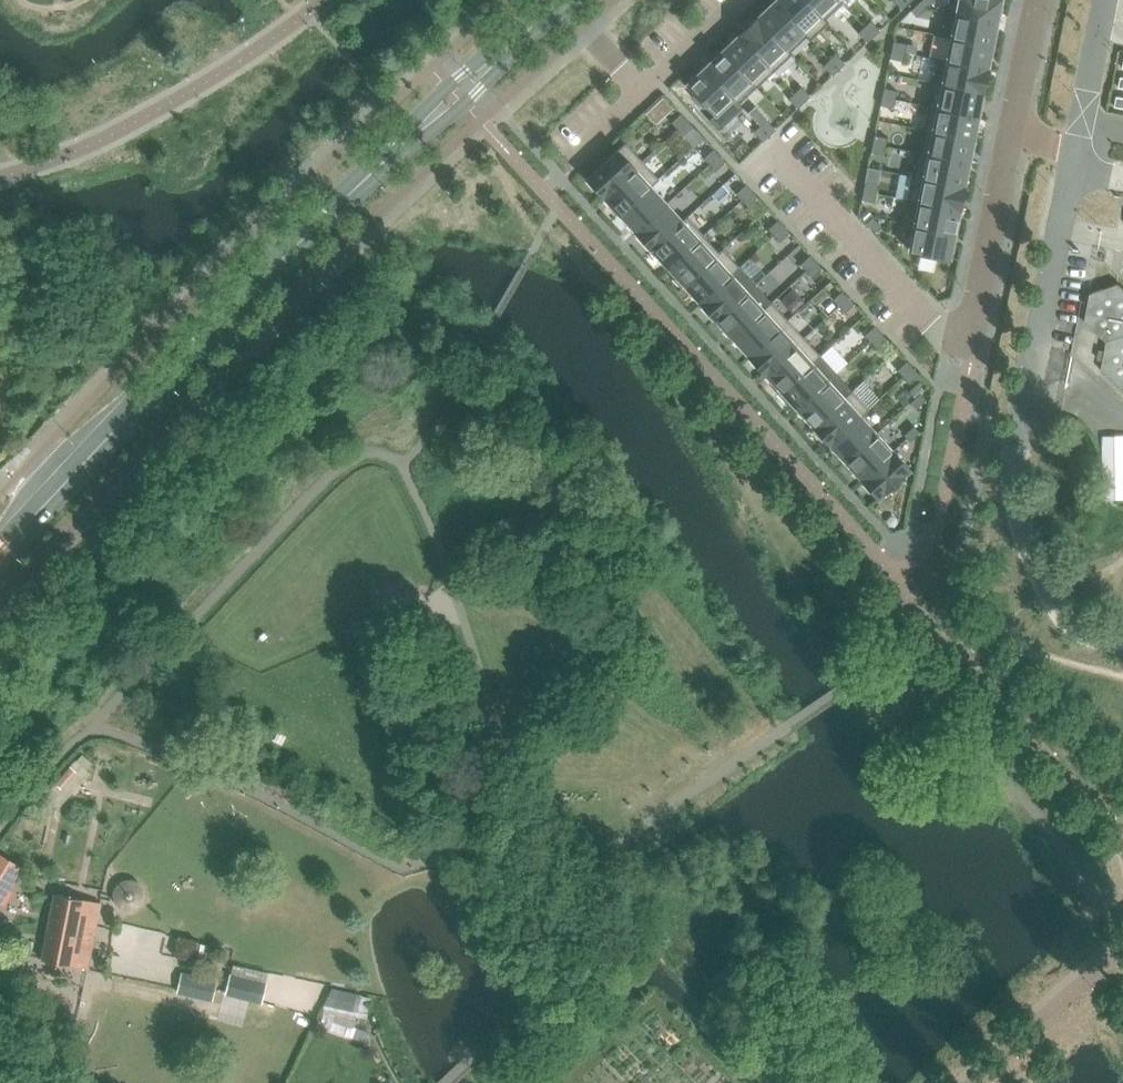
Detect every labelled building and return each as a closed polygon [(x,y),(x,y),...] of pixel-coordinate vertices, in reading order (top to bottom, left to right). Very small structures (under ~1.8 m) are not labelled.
[(774,1),(807,36),(806,37),(810,41),(810,40),(828,23),(821,15),(820,16),(806,0),(775,0),(774,1)] [(820,16),(821,15),(837,0),(806,0),(820,16)] [(892,0),(901,10),(908,4),(904,0),(892,0)] [(920,1),(926,8),(934,0),(921,0),(920,1)] [(955,14),(997,22),(1001,0),(958,0),(955,13),(955,14)] [(774,1),(756,17),(789,52),(790,52),(795,47),(802,41),(806,37),(807,36),(774,1)] [(920,1),(910,11),(916,17),(926,8),(920,1)] [(940,35),(940,36),(950,38),(950,37),(992,46),(997,22),(955,14),(955,13),(945,11),(945,12),(940,35)] [(756,17),(739,34),(774,71),(788,57),(791,54),(792,54),(790,52),(789,52),(756,17)] [(871,21),(864,27),(873,37),(880,30),(871,21)] [(864,27),(857,33),(867,43),(873,37),(864,27)] [(739,34),(721,50),(756,87),(774,71),(739,34)] [(950,38),(946,61),(988,69),(992,46),(950,37),(950,38)] [(893,41),(891,50),(904,52),(906,44),(893,41)] [(721,50),(704,67),(733,98),(735,100),(739,104),(756,87),(721,50)] [(891,50),(889,59),(902,61),(904,52),(891,50)] [(836,53),(829,60),(838,69),(845,63),(836,53)] [(829,60),(823,66),(832,76),(838,69),(829,60)] [(941,83),(941,84),(983,93),(988,69),(946,61),(942,81),(941,83)] [(704,67),(686,84),(696,94),(693,97),(703,107),(705,105),(706,106),(715,115),(732,100),(733,98),(704,67)] [(933,83),(929,106),(978,116),(983,93),(941,84),(941,83),(936,82),(933,81),(933,82),(933,83)] [(801,86),(794,93),(803,103),(810,96),(801,86)] [(883,88),(882,97),(895,99),(897,91),(883,88)] [(794,93),(788,99),(797,109),(803,103),(794,93)] [(882,97),(880,105),(893,108),(895,99),(882,97)] [(929,106),(924,130),(974,140),(978,116),(929,106)] [(680,114),(671,122),(677,129),(687,120),(681,113),(680,114)] [(766,119),(760,126),(769,135),(775,129),(766,119)] [(687,120),(677,129),(683,136),(693,127),(687,120)] [(760,126),(753,132),(762,142),(769,135),(760,126)] [(919,152),(919,153),(969,163),(974,140),(924,130),(919,152)] [(874,135),(872,144),(885,146),(887,137),(874,135)] [(596,169),(586,178),(603,197),(642,161),(625,142),(617,150),(607,159),(604,156),(594,166),(596,169)] [(872,144),(870,152),(883,155),(885,146),(872,144)] [(713,149),(703,158),(709,164),(719,155),(713,149)] [(917,153),(912,176),(964,187),(969,163),(919,153),(919,152),(917,151),(917,153)] [(719,155),(709,164),(715,171),(725,162),(719,155)] [(642,161),(603,197),(619,215),(651,186),(651,187),(659,179),(658,179),(642,161)] [(912,176),(907,200),(960,210),(964,187),(912,176)] [(864,182),(863,191),(876,193),(878,185),(864,182)] [(745,184),(735,193),(741,200),(751,191),(745,184)] [(651,186),(619,215),(635,232),(667,203),(651,187),(651,186)] [(751,191),(741,200),(747,207),(757,198),(751,191)] [(863,191),(861,200),(874,202),(876,193),(863,191)] [(902,223),(902,224),(913,226),(913,225),(955,233),(960,210),(907,200),(902,223)] [(667,203),(635,232),(651,250),(683,221),(682,220),(671,208),(667,203)] [(683,221),(651,250),(668,268),(703,235),(687,217),(686,217),(682,220),(683,221)] [(872,217),(865,223),(874,233),(881,227),(872,217)] [(778,219),(768,229),(774,235),(784,226),(778,219)] [(910,241),(908,250),(920,252),(922,252),(922,256),(935,259),(936,255),(950,258),(955,233),(913,225),(913,226),(910,241)] [(784,226),(774,235),(780,242),(790,233),(784,226)] [(703,235),(668,268),(676,277),(674,280),(680,287),(683,285),(684,285),(719,253),(718,252),(703,235)] [(719,253),(684,285),(695,298),(700,303),(739,267),(723,249),(722,248),(718,252),(719,253)] [(810,255),(800,264),(806,271),(816,262),(810,255)] [(816,262),(806,271),(812,277),(822,268),(816,262)] [(739,267),(700,303),(716,321),(755,285),(739,267)] [(1119,284),(1091,294),(1085,322),(1107,342),(1102,370),(1122,389),(1122,287),(1119,284)] [(755,285),(716,321),(732,338),(772,302),(755,285)] [(842,290),(832,299),(838,306),(848,297),(842,290)] [(848,297),(838,306),(844,313),(854,304),(848,297)] [(772,302),(732,338),(748,356),(788,320),(772,302)] [(788,320),(748,356),(765,374),(804,338),(788,320)] [(874,326),(864,335),(870,341),(880,332),(874,326)] [(880,332),(870,341),(876,348),(886,339),(880,332)] [(804,338),(765,374),(781,392),(821,356),(809,343),(804,338)] [(20,369),(29,359),(19,350),(10,360),(20,369)] [(781,392),(778,394),(785,402),(788,399),(797,409),(836,373),(821,356),(781,392)] [(907,361),(897,370),(903,377),(913,368),(907,361)] [(913,368),(903,377),(909,383),(919,374),(913,368)] [(836,373),(797,409),(813,427),(852,390),(836,373)] [(852,390),(813,427),(829,444),(861,416),(869,409),(869,408),(852,390)] [(920,393),(910,402),(916,409),(926,400),(920,393)] [(861,416),(829,444),(845,462),(877,433),(861,416)] [(914,426),(903,435),(907,438),(909,441),(920,432),(914,426)] [(877,433),(845,462),(861,480),(893,451),(877,433)] [(893,451),(861,480),(878,498),(889,488),(893,493),(903,483),(899,479),(910,469),(893,451)] [(61,789),(76,772),(70,766),(55,783),(61,789)] [(19,867),(0,855),(0,899),(19,867)] [(87,968),(94,935),(91,934),(97,903),(100,904),(100,902),(54,894),(41,959),(87,968)] [(193,960),(197,941),(179,936),(174,956),(193,960)] [(247,998),(251,981),(230,976),(226,992),(247,998)] [(212,999),(216,982),(194,977),(190,994),(212,999)]
